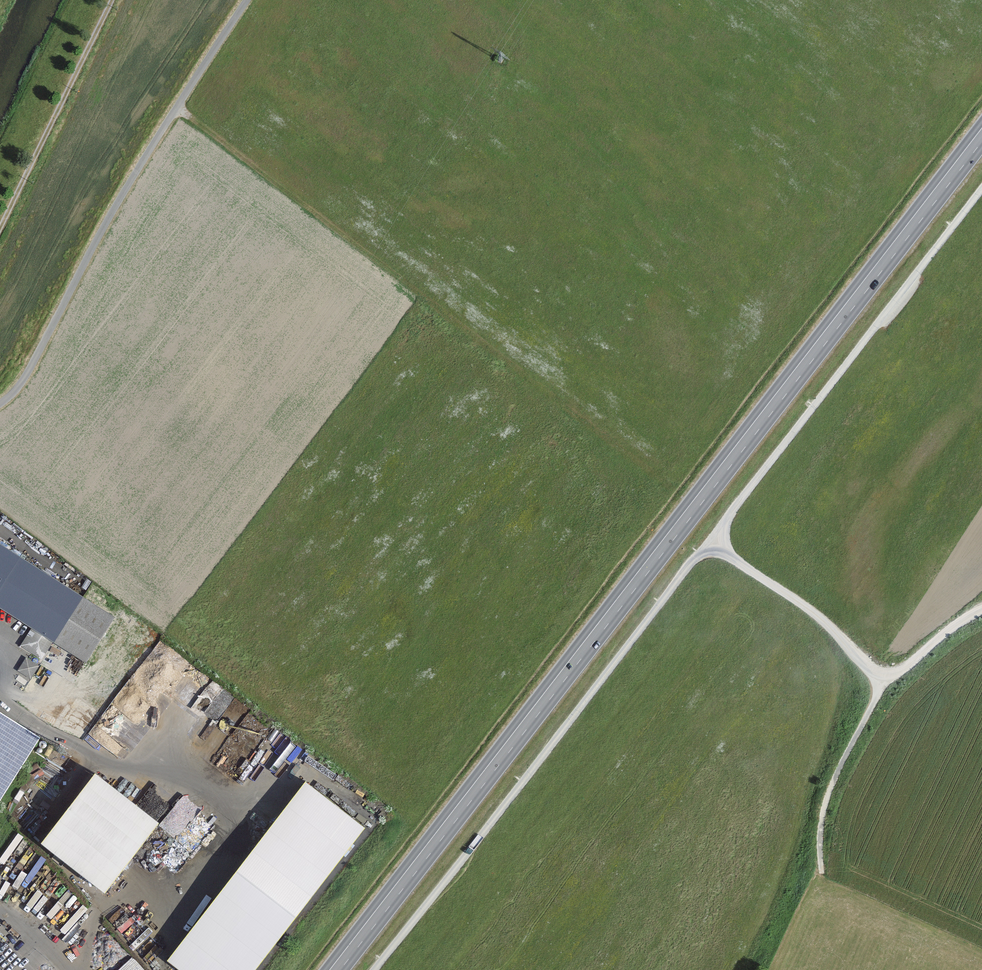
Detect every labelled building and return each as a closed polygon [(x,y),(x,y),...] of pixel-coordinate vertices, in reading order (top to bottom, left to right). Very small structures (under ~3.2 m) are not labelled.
[(87,661),(116,614),(0,542),(0,606),(87,661)] [(31,675),(38,663),(26,656),(19,669),(31,675)] [(40,741),(0,716),(0,803),(40,741)] [(95,775),(41,846),(104,895),(159,824),(95,775)] [(167,966),(173,969),(259,969),(367,831),(307,785),(167,966)] [(131,954),(114,969),(146,969),(131,954)]
